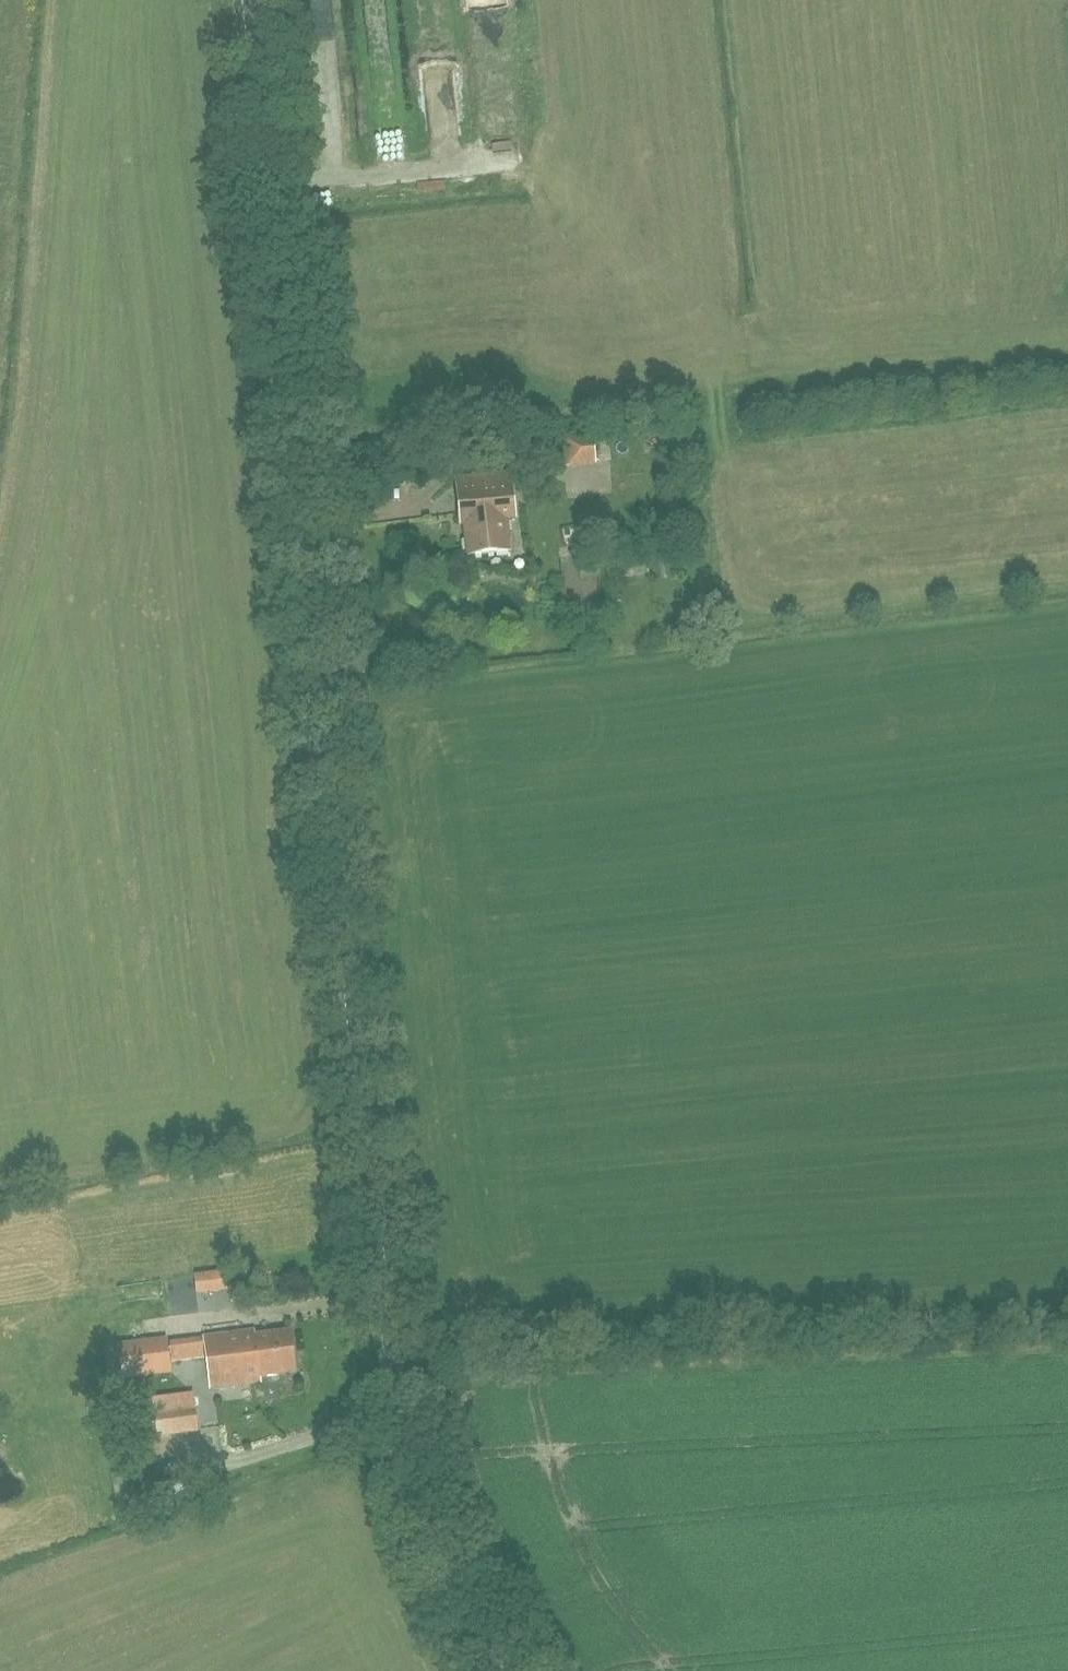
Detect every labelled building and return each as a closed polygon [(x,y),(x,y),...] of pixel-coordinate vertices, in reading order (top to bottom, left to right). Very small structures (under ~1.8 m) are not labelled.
[(600,465),(599,437),(566,438),(568,467),(600,465)] [(648,487),(658,482),(648,463),(638,468),(648,487)] [(466,555),(509,551),(506,520),(515,519),(510,472),(455,478),(460,525),(463,524),(466,555)] [(577,606),(604,605),(602,562),(575,563),(577,606)] [(140,1300),(164,1297),(162,1286),(139,1289),(140,1300)] [(204,1338),(168,1341),(170,1362),(207,1357),(211,1387),(261,1381),(261,1376),(295,1371),(290,1329),(255,1333),(254,1328),(204,1335),(204,1338)] [(171,1371),(170,1362),(168,1341),(167,1334),(118,1341),(123,1377),(171,1371)] [(155,1413),(157,1436),(197,1431),(194,1408),(155,1413)]
